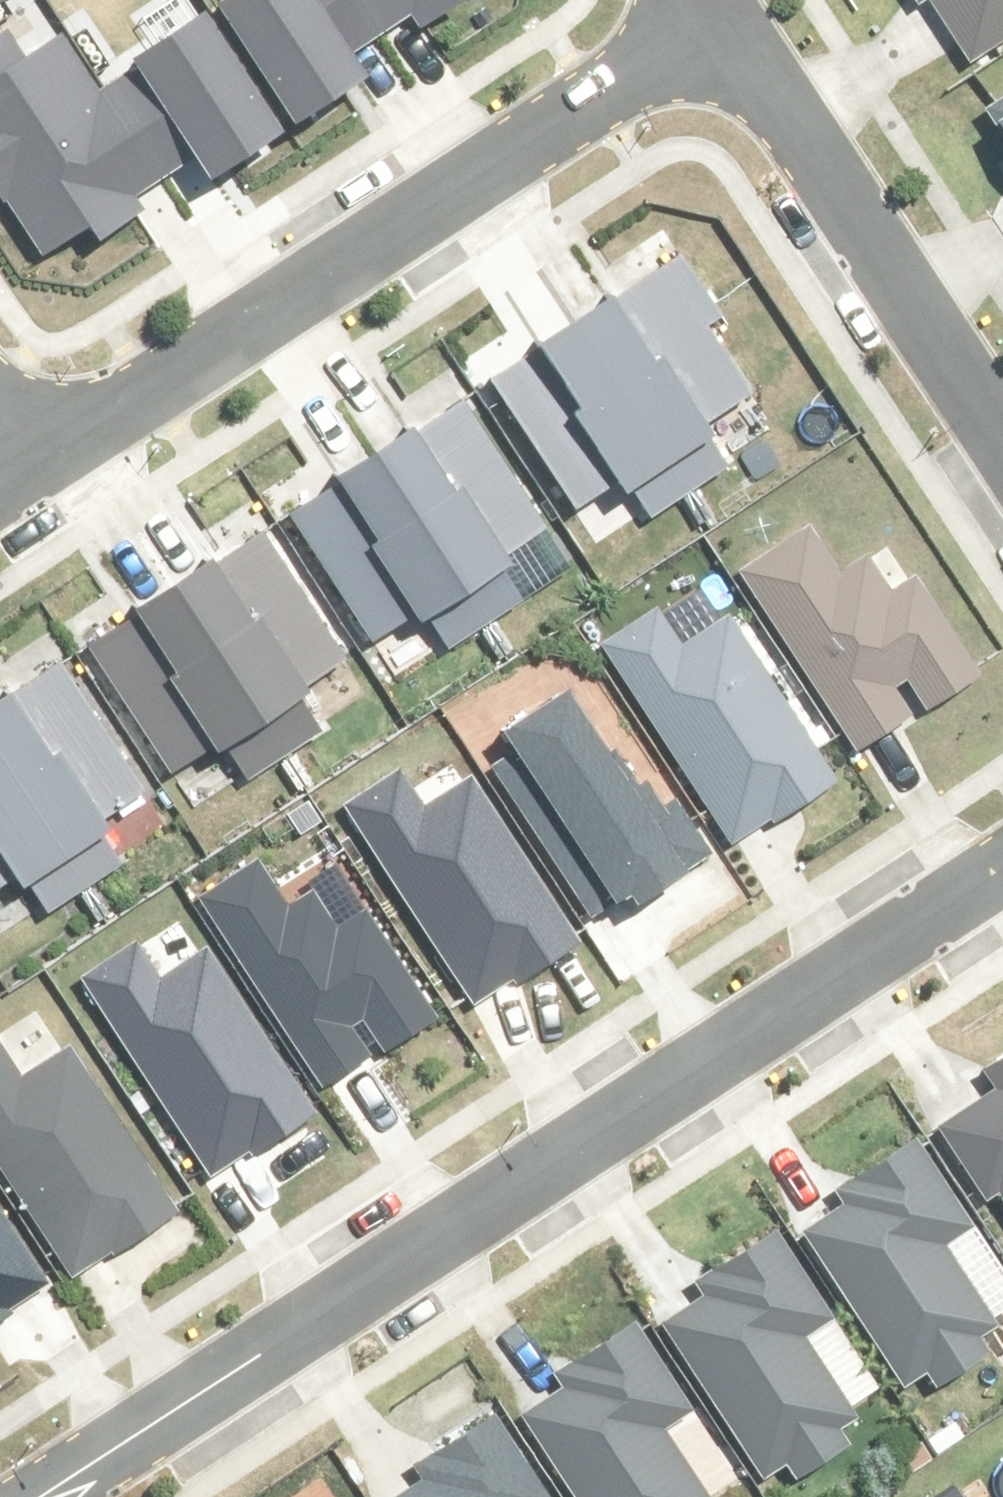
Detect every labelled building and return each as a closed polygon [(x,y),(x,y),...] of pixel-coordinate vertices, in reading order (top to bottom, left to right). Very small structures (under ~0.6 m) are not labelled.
[(281,134),(305,119),(313,131),(346,110),(338,97),(365,80),(350,58),(440,0),(224,0),(204,13),(267,112),(281,134)] [(971,62),(1002,43),(1002,0),(935,0),(971,62)] [(42,257),(267,112),(204,13),(99,81),(67,33),(22,62),(10,44),(0,50),(0,192),(42,257)] [(715,321),(678,263),(489,384),(574,514),(614,488),(641,529),(725,475),(697,432),(749,399),(704,329),(715,321)] [(543,533),(460,406),(407,440),(402,431),(305,493),(311,502),(286,518),(367,643),(417,611),(442,649),(522,598),(498,561),(543,533)] [(806,530),(735,577),(853,755),(905,722),(887,694),(903,684),(921,711),(972,677),(910,583),(886,599),(866,567),(841,583),(806,530)] [(349,658),(267,531),(214,565),(208,556),(112,618),(118,627),(93,643),(174,768),(224,736),(248,774),(328,723),(305,686),(349,658)] [(678,646),(656,613),(600,650),(733,849),(832,784),(722,617),(678,646)] [(57,667),(4,701),(0,695),(0,880),(13,872),(38,910),(118,859),(94,822),(139,794),(57,667)] [(552,690),(488,731),(606,911),(698,852),(669,808),(661,812),(637,776),(617,789),(552,690)] [(393,775),(338,810),(469,1011),(572,944),(468,784),(419,815),(393,775)] [(254,863),(196,901),(317,1087),(379,1047),(383,1053),(433,1021),(334,871),(281,905),(254,863)] [(134,947),(77,983),(207,1183),(310,1116),(205,954),(159,984),(134,947)] [(0,1052),(0,1175),(65,1275),(135,1230),(144,1242),(176,1221),(67,1055),(21,1085),(0,1052)] [(936,1129),(986,1205),(994,1199),(1002,1213),(1002,1056),(983,1069),(996,1089),(936,1129)] [(913,1147),(840,1194),(851,1211),(805,1240),(906,1394),(935,1375),(941,1384),(1000,1345),(941,1254),(971,1235),(913,1147)] [(39,1283),(0,1223),(0,1309),(39,1283)] [(759,1485),(783,1470),(793,1486),(846,1451),(835,1435),(857,1421),(804,1341),(831,1323),(771,1233),(695,1283),(707,1302),(658,1334),(759,1485)] [(662,1437),(690,1419),(632,1331),(559,1379),(569,1395),(523,1426),(570,1496),(701,1496),(662,1437)] [(495,1411),(415,1460),(428,1482),(403,1496),(548,1496),(495,1411)] [(939,1496),(957,1496),(951,1489),(939,1496)]
